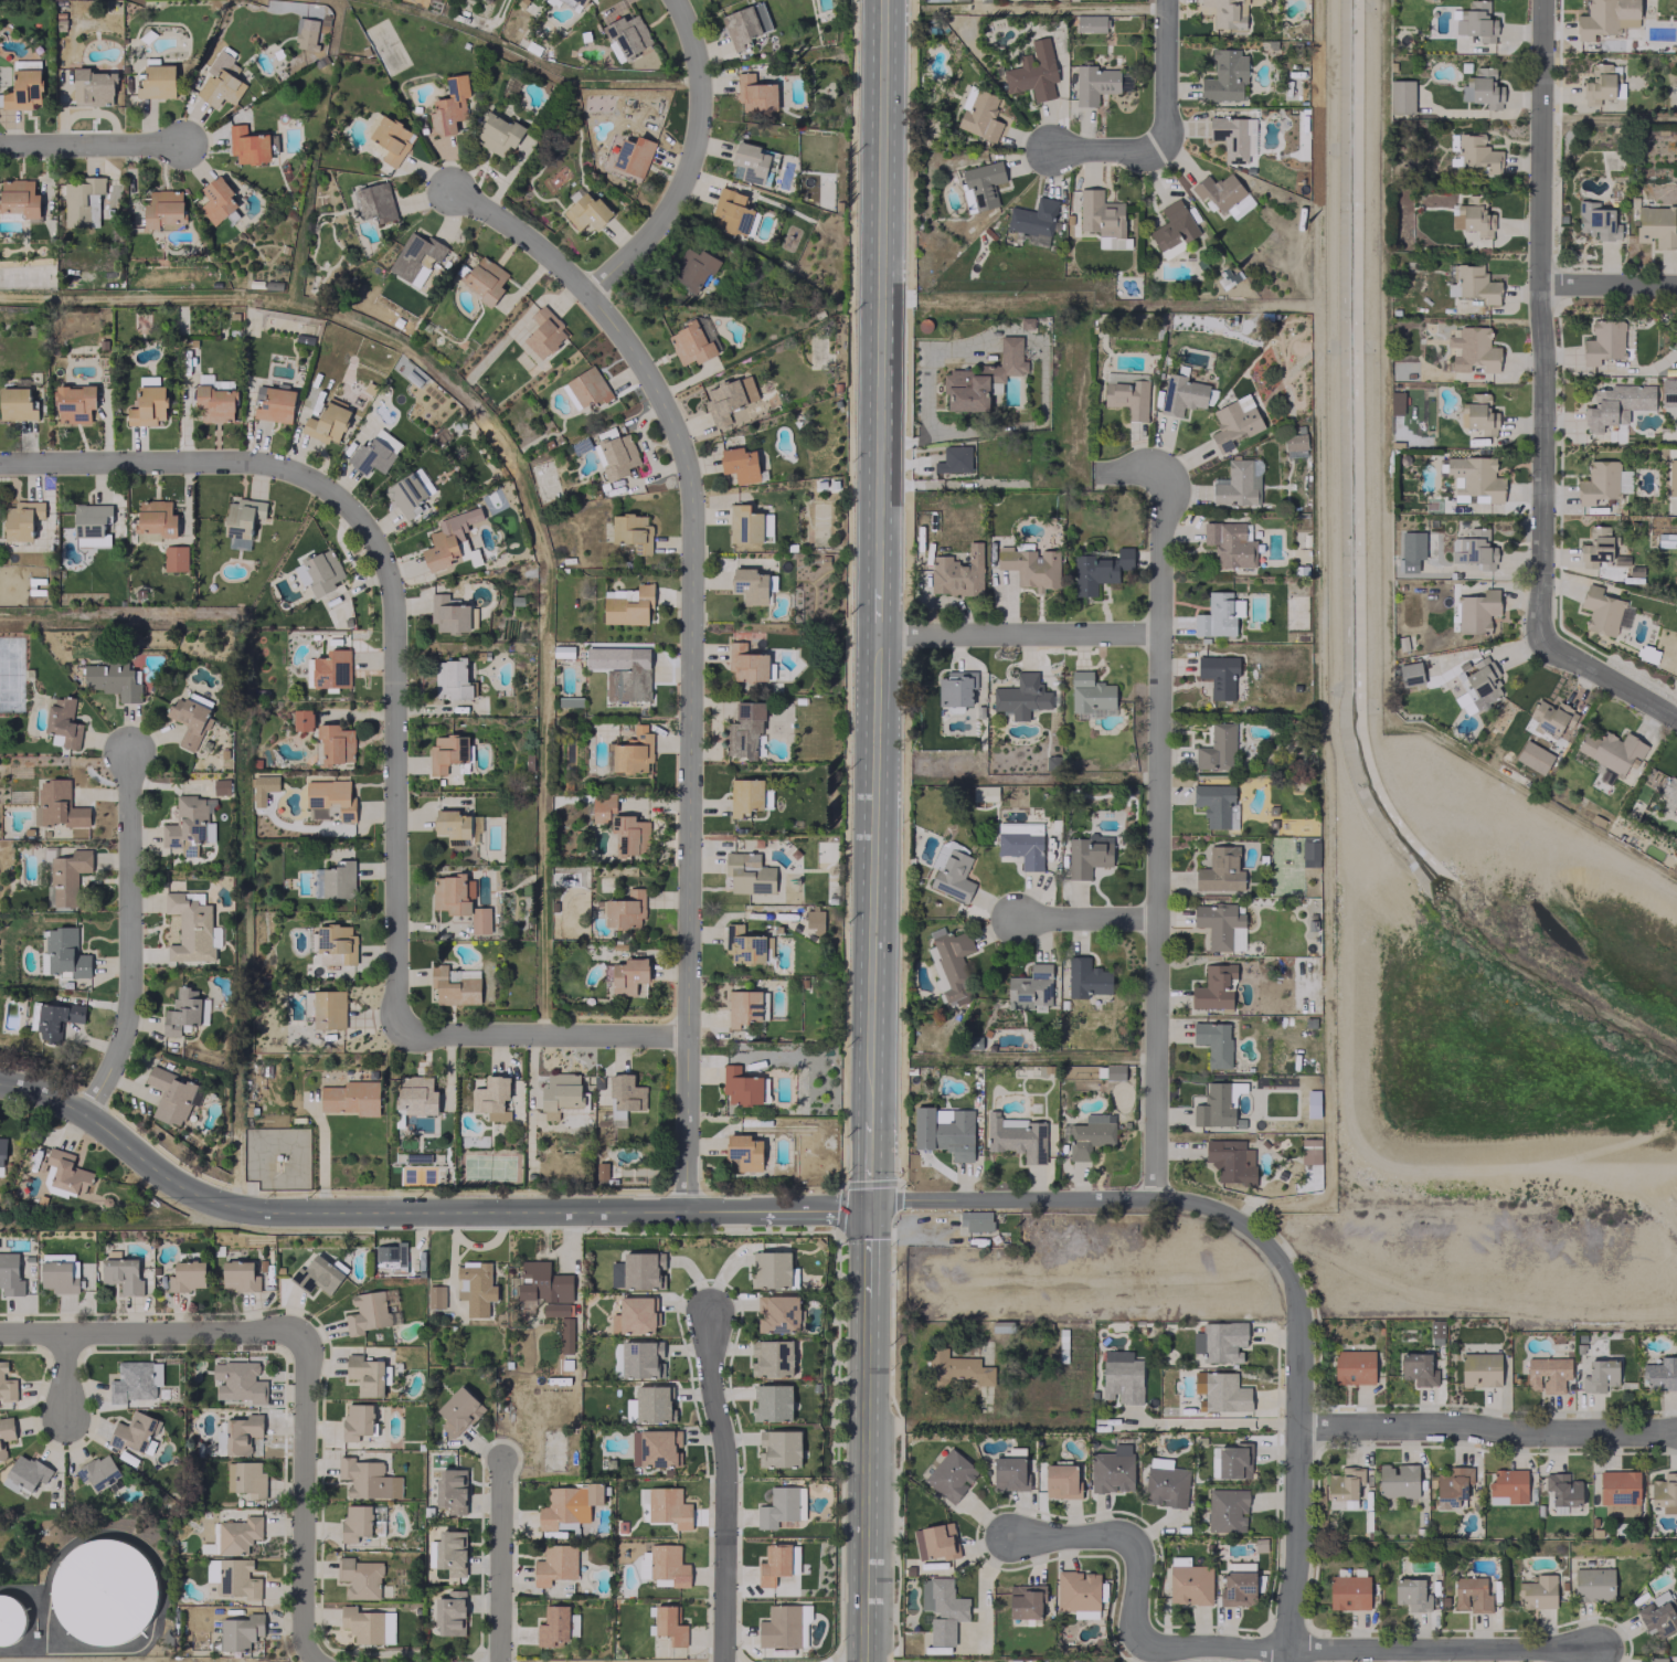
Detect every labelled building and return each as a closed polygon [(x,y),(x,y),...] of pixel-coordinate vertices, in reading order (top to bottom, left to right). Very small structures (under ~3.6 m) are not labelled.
[(1237,2),(1247,3),(1247,0),(1200,0),(1200,6),(1213,6),(1212,28),(1237,28),(1237,2)] [(1479,0),(1467,0),(1467,10),(1457,9),(1456,34),(1478,35),(1478,42),(1495,43),(1496,19),(1488,19),(1488,0),(1479,0)] [(1586,15),(1576,15),(1576,40),(1592,41),(1592,33),(1619,34),(1619,27),(1638,27),(1638,0),(1586,0),(1586,15)] [(749,4),(761,33),(747,39),(749,40),(740,43),(742,49),(733,52),(720,15),(749,4)] [(601,27),(622,14),(624,20),(636,13),(652,42),(643,46),(644,47),(633,53),(635,57),(625,63),(612,39),(608,41),(601,27)] [(1105,32),(1105,15),(1076,15),(1076,32),(1105,32)] [(316,50),(318,19),(299,18),(296,48),(316,50)] [(1054,99),(1051,82),(1056,81),(1048,36),(1030,40),(1034,59),(1019,61),(1020,67),(1002,70),(1006,92),(1030,88),(1033,103),(1054,99)] [(1246,55),(1239,55),(1239,49),(1213,49),(1213,78),(1201,78),(1201,100),(1241,100),(1242,83),(1246,83),(1246,55)] [(40,60),(12,60),(12,93),(1,93),(2,108),(31,108),(31,103),(40,103),(40,60)] [(1599,98),(1613,98),(1614,64),(1591,63),(1591,81),(1584,81),(1583,105),(1599,105),(1599,98)] [(174,65),(144,65),(144,78),(137,78),(136,97),(174,98),(174,65)] [(1076,106),(1097,106),(1097,93),(1119,93),(1119,69),(1095,70),(1095,65),(1075,65),(1076,106)] [(1501,110),(1502,86),(1494,85),(1494,67),(1472,67),(1471,102),(1486,102),(1486,109),(1501,110)] [(73,68),(74,104),(113,103),(120,102),(119,72),(89,73),(89,68),(73,68)] [(736,73),(737,102),(741,102),(742,110),(754,110),(754,113),(765,113),(765,110),(776,110),(775,83),(753,84),(753,73),(736,73)] [(432,135),(456,133),(454,120),(466,119),(464,97),(469,97),(467,74),(445,76),(447,98),(432,99),(433,111),(429,112),(432,135)] [(1413,80),(1390,80),(1389,113),(1413,113),(1413,80)] [(955,126),(994,143),(1002,122),(991,118),(999,97),(977,88),(967,110),(963,108),(955,126)] [(501,157),(508,145),(513,148),(524,130),(490,110),(472,140),(501,157)] [(386,149),(380,160),(395,168),(415,133),(381,115),(368,138),(386,149)] [(1209,138),(1224,139),(1224,163),(1247,163),(1247,154),(1254,154),(1254,118),(1209,118),(1209,138)] [(270,161),(268,134),(246,135),(245,123),(228,124),(230,154),(235,154),(236,163),(270,161)] [(1458,167),(1473,167),(1473,174),(1499,175),(1501,149),(1483,148),(1484,134),(1459,133),(1458,167)] [(734,148),(735,149),(737,140),(760,146),(758,150),(769,154),(762,184),(739,179),(742,167),(729,163),(730,159),(731,159),(734,148)] [(959,169),(967,210),(996,204),(992,184),(1005,181),(1001,161),(959,169)] [(1206,174),(1189,187),(1199,200),(1206,195),(1221,214),(1226,210),(1233,219),(1254,204),(1229,171),(1213,183),(1206,174)] [(237,206),(230,196),(233,193),(218,174),(199,190),(207,200),(197,208),(212,226),(237,206)] [(98,226),(98,193),(104,193),(104,176),(85,177),(85,183),(64,183),(65,227),(98,226)] [(0,179),(0,212),(22,212),(22,217),(39,217),(39,194),(33,194),(33,180),(0,179)] [(394,220),(389,183),(353,188),(357,218),(376,216),(377,222),(394,220)] [(720,186),(736,191),(736,192),(745,195),(742,205),(753,210),(745,235),(734,232),(734,234),(724,231),(725,229),(712,224),(715,215),(711,213),(720,186)] [(1079,230),(1098,230),(1098,249),(1130,248),(1130,237),(1123,237),(1123,202),(1101,202),(1101,188),(1079,189),(1079,230)] [(144,229),(183,228),(182,191),(144,192),(144,229)] [(561,213),(578,230),(587,222),(595,230),(613,214),(596,196),(592,200),(584,191),(561,213)] [(1491,236),(1492,213),(1484,213),(1484,195),(1466,194),(1465,205),(1456,204),(1456,214),(1451,214),(1451,229),(1477,230),(1476,236),(1491,236)] [(1010,206),(1006,229),(1016,230),(1015,235),(1027,238),(1026,243),(1047,246),(1050,229),(1053,230),(1059,200),(1037,196),(1034,211),(1010,206)] [(1167,221),(1148,231),(1160,253),(1198,233),(1179,198),(1160,208),(1167,221)] [(1598,201),(1578,201),(1577,232),(1597,233),(1596,240),(1619,240),(1620,221),(1613,221),(1614,209),(1598,208),(1598,201)] [(1654,240),(1654,248),(1676,248),(1676,232),(1674,232),(1673,206),(1636,207),(1636,241),(1654,240)] [(447,247),(426,235),(424,239),(409,231),(388,270),(419,287),(434,259),(439,262),(447,247)] [(700,247),(721,261),(713,274),(709,272),(708,274),(707,273),(693,294),(686,289),(688,286),(676,279),(683,267),(676,263),(686,246),(697,252),(700,247)] [(499,287),(508,273),(480,255),(461,284),(492,305),(503,289),(499,287)] [(1484,297),(1484,304),(1499,304),(1500,281),(1484,281),(1484,265),(1452,264),(1452,283),(1447,283),(1447,296),(1484,297)] [(1231,287),(1235,274),(1222,270),(1218,282),(1231,287)] [(537,325),(522,340),(541,360),(565,337),(558,329),(562,325),(542,304),(529,316),(537,325)] [(693,317),(705,342),(710,340),(717,352),(696,362),(693,358),(680,364),(667,337),(676,331),(675,330),(686,325),(684,321),(693,317)] [(1498,372),(1499,346),(1489,346),(1490,326),(1457,325),(1457,336),(1446,335),(1445,347),(1458,347),(1458,355),(1452,355),(1451,371),(1469,372),(1469,365),(1482,365),(1482,371),(1498,372)] [(988,410),(987,382),(1004,382),(1004,374),(1026,374),(1026,360),(1021,360),(1021,336),(999,336),(1000,368),(944,369),(944,393),(947,393),(947,411),(988,410)] [(565,382),(582,407),(592,400),(596,407),(613,396),(592,365),(565,382)] [(235,421),(234,389),(229,389),(228,380),(211,380),(211,373),(196,373),(197,422),(235,421)] [(1146,421),(1147,375),(1104,373),(1103,406),(1126,407),(1126,421),(1146,421)] [(1160,413),(1181,416),(1182,405),(1204,409),(1208,384),(1185,380),(1186,376),(1167,373),(1160,413)] [(156,425),(156,420),(165,419),(164,385),(158,385),(158,376),(138,376),(138,408),(126,408),(126,425),(156,425)] [(715,383),(725,380),(726,381),(736,378),(746,403),(726,412),(730,422),(714,428),(703,401),(709,399),(705,390),(717,385),(715,383)] [(1661,378),(1660,406),(1676,406),(1676,378),(1661,378)] [(1654,386),(1592,384),(1592,407),(1585,407),(1585,432),(1601,432),(1601,423),(1626,424),(1626,409),(1654,410),(1654,386)] [(89,421),(89,408),(95,408),(95,385),(55,386),(55,422),(89,421)] [(291,422),(294,390),(256,386),(253,418),(291,422)] [(37,419),(37,401),(29,401),(29,387),(0,387),(0,419),(37,419)] [(1466,427),(1481,428),(1481,435),(1496,436),(1497,412),(1489,411),(1489,394),(1467,393),(1466,427)] [(381,472),(401,445),(378,428),(365,446),(360,442),(346,461),(365,475),(372,465),(381,472)] [(627,467),(638,464),(629,432),(594,443),(606,481),(629,474),(627,467)] [(1283,434),(1284,457),(1306,456),(1305,433),(1283,434)] [(933,472),(969,472),(970,446),(942,445),(942,461),(933,461),(933,472)] [(720,448),(742,446),(743,452),(754,449),(758,480),(736,484),(734,470),(722,472),(720,448)] [(1503,503),(1503,477),(1494,476),(1494,458),(1446,457),(1445,477),(1463,477),(1462,495),(1473,495),(1473,502),(1503,503)] [(1212,505),(1256,504),(1256,487),(1260,487),(1260,459),(1227,459),(1228,483),(1212,483),(1212,505)] [(1667,459),(1668,496),(1676,496),(1676,459),(1667,459)] [(1618,460),(1587,460),(1587,480),(1576,480),(1577,505),(1593,505),(1593,498),(1618,498),(1618,460)] [(434,490),(418,467),(384,490),(406,521),(422,510),(417,503),(434,490)] [(1630,470),(1618,471),(1619,492),(1630,492),(1630,470)] [(227,548),(249,549),(251,517),(264,518),(265,500),(227,497),(224,537),(228,537),(227,548)] [(176,537),(176,514),(171,514),(171,500),(137,501),(138,532),(160,532),(160,538),(176,537)] [(32,519),(44,518),(43,501),(14,502),(14,507),(5,507),(5,519),(3,519),(4,542),(32,541),(32,519)] [(111,504),(74,504),(75,546),(109,545),(109,534),(103,534),(102,523),(111,523),(111,504)] [(729,504),(749,504),(749,514),(762,514),(761,542),(729,541),(729,504)] [(428,572),(451,565),(449,559),(460,555),(455,541),(466,537),(463,525),(483,519),(479,506),(436,520),(439,529),(428,533),(432,545),(421,549),(428,572)] [(650,554),(651,524),(645,524),(645,515),(612,514),(612,541),(633,542),(632,554),(650,554)] [(1674,547),(1674,541),(1676,541),(1676,525),(1666,524),(1667,516),(1649,515),(1648,533),(1657,533),(1657,547),(1674,547)] [(1203,544),(1215,544),(1214,566),(1254,567),(1255,539),(1244,539),(1244,523),(1203,522),(1203,544)] [(1609,526),(1589,526),(1588,544),(1580,544),(1580,567),(1596,568),(1596,563),(1628,563),(1628,556),(1617,556),(1617,536),(1608,536),(1609,526)] [(1450,562),(1476,563),(1475,570),(1495,570),(1495,547),(1487,547),(1488,528),(1467,527),(1467,538),(1451,537),(1450,562)] [(1417,572),(1417,559),(1424,559),(1424,531),(1400,531),(1401,572),(1417,572)] [(982,595),(982,541),(970,541),(970,563),(951,563),(951,555),(932,555),(931,594),(982,595)] [(187,546),(164,546),(163,571),(187,571),(187,546)] [(1074,555),(1074,596),(1096,596),(1096,582),(1117,582),(1117,569),(1132,569),(1132,547),(1116,548),(1117,559),(1092,559),(1092,554),(1074,555)] [(344,576),(331,548),(292,566),(301,585),(308,582),(315,597),(336,587),(333,581),(344,576)] [(1058,550),(1037,550),(996,551),(996,569),(1016,569),(1016,586),(1034,586),(1034,593),(1042,593),(1042,588),(1058,588),(1058,550)] [(732,567),(754,568),(754,573),(767,573),(766,605),(743,604),(743,591),(731,591),(732,567)] [(636,590),(603,590),(603,623),(647,624),(647,606),(652,606),(653,583),(636,583),(636,590)] [(1615,636),(1616,626),(1623,628),(1628,600),(1600,595),(1602,586),(1584,583),(1580,608),(1588,609),(1584,631),(1615,636)] [(1489,634),(1489,615),(1498,615),(1499,588),(1482,588),(1482,596),(1457,595),(1457,633),(1489,634)] [(1235,635),(1235,616),(1231,616),(1231,592),(1208,591),(1207,613),(1193,613),(1193,635),(1235,635)] [(470,606),(458,606),(459,599),(448,599),(448,593),(431,593),(430,622),(436,622),(436,631),(469,632),(470,606)] [(728,641),(745,641),(745,653),(767,653),(767,680),(756,680),(756,682),(746,682),(746,679),(733,679),(733,670),(728,670),(728,641)] [(307,688),(350,686),(349,648),(327,649),(327,657),(305,658),(307,688)] [(1238,657),(1197,656),(1197,677),(1210,678),(1209,699),(1233,700),(1234,674),(1238,674),(1238,657)] [(435,699),(472,698),(471,683),(466,683),(465,659),(434,660),(435,699)] [(1423,683),(1420,661),(1398,664),(1400,685),(1423,683)] [(605,669),(605,701),(650,701),(649,662),(630,662),(630,669),(605,669)] [(84,688),(102,688),(102,692),(118,692),(118,702),(139,702),(139,669),(127,669),(127,663),(84,663),(84,688)] [(1092,670),(1070,671),(1071,716),(1115,716),(1114,683),(1092,683),(1092,670)] [(992,688),(992,711),(1001,710),(1001,714),(1011,714),(1011,721),(1028,720),(1028,709),(1051,709),(1051,690),(1039,691),(1038,671),(1016,671),(1016,687),(992,688)] [(938,676),(939,706),(971,706),(971,676),(938,676)] [(185,724),(177,746),(192,752),(212,702),(188,691),(184,701),(174,697),(166,716),(185,724)] [(45,731),(63,733),(61,747),(78,749),(82,723),(70,721),(74,699),(50,696),(45,731)] [(735,702),(764,702),(764,719),(761,719),(761,732),(755,732),(755,759),(745,759),(745,756),(733,756),(733,754),(723,754),(723,722),(735,722),(735,702)] [(312,730),(312,709),(292,710),(293,731),(312,730)] [(1232,768),(1233,723),(1210,722),(1210,747),(1195,746),(1194,767),(1232,768)] [(612,771),(646,771),(646,762),(651,762),(651,732),(645,732),(645,723),(633,723),(633,738),(623,738),(623,743),(612,743),(612,771)] [(319,724),(319,763),(353,762),(353,729),(342,729),(342,724),(319,724)] [(1574,752),(1622,775),(1632,756),(1640,760),(1648,744),(1624,733),(1621,739),(1603,731),(1599,738),(1584,731),(1574,752)] [(429,775),(446,775),(446,763),(467,762),(467,735),(434,736),(434,748),(428,748),(429,775)] [(1514,761),(1544,774),(1553,753),(1523,740),(1514,761)] [(1668,774),(1658,796),(1676,805),(1676,778),(1668,774)] [(265,807),(264,791),(278,791),(278,775),(250,776),(251,807),(265,807)] [(213,779),(214,795),(229,794),(228,778),(213,779)] [(69,779),(36,779),(36,825),(89,826),(89,807),(69,807),(69,779)] [(730,779),(762,779),(762,809),(749,809),(749,812),(739,812),(739,817),(730,817),(730,779)] [(306,781),(307,820),(328,819),(327,814),(338,814),(338,822),(354,821),(354,799),(349,799),(349,780),(306,781)] [(1204,828),(1235,829),(1236,785),(1192,784),(1192,806),(1205,806),(1204,828)] [(648,854),(648,821),(634,821),(634,814),(615,814),(615,795),(592,795),(592,822),(610,822),(610,832),(616,832),(616,858),(628,858),(628,854),(648,854)] [(176,824),(161,824),(161,847),(180,847),(180,856),(196,856),(196,842),(214,842),(214,822),(206,822),(206,812),(213,812),(213,797),(176,797),(176,824)] [(446,845),(470,845),(470,815),(458,815),(458,810),(435,810),(434,833),(447,834),(446,845)] [(1042,824),(997,823),(996,855),(1021,855),(1020,871),(1041,871),(1042,824)] [(1089,880),(1090,866),(1111,866),(1112,836),(1069,835),(1068,879),(1089,880)] [(1318,841),(1301,841),(1301,866),(1318,866),(1318,841)] [(1243,871),(1237,870),(1238,846),(1208,845),(1208,867),(1195,867),(1195,889),(1243,890),(1243,871)] [(77,906),(76,872),(91,872),(91,849),(70,850),(71,856),(55,857),(55,847),(50,847),(51,887),(48,887),(48,907),(77,906)] [(794,847),(799,854),(794,858),(788,853),(794,847)] [(975,882),(963,878),(971,857),(947,847),(931,888),(967,903),(975,882)] [(724,851),(758,851),(758,866),(774,866),(773,892),(730,891),(730,875),(724,875),(724,851)] [(353,897),(353,859),(335,859),(335,869),(313,869),(313,897),(353,897)] [(446,914),(472,915),(472,875),(432,875),(432,909),(446,909),(446,914)] [(604,926),(643,927),(644,888),(624,887),(624,900),(605,900),(604,926)] [(167,960),(218,960),(218,926),(210,926),(210,904),(202,904),(202,892),(164,892),(164,913),(178,913),(178,944),(167,944),(167,960)] [(1207,950),(1243,951),(1244,912),(1235,912),(1235,904),(1193,904),(1193,927),(1208,927),(1207,950)] [(473,934),(490,933),(489,907),(472,907),(473,934)] [(823,910),(805,910),(805,927),(814,927),(814,934),(823,934),(823,910)] [(725,923),(742,923),(742,934),(764,934),(763,962),(753,962),(753,964),(742,964),(742,962),(729,962),(729,952),(725,952),(725,923)] [(350,926),(312,925),(311,952),(319,952),(319,964),(355,964),(356,934),(350,934),(350,926)] [(928,931),(948,987),(941,990),(948,1008),(967,1001),(961,987),(970,984),(959,955),(974,950),(967,930),(946,938),(942,926),(928,931)] [(90,977),(90,954),(76,954),(76,927),(46,927),(46,974),(70,974),(70,978),(90,977)] [(1068,996),(1111,995),(1110,968),(1089,968),(1089,956),(1067,956),(1068,996)] [(612,995),(635,995),(635,982),(648,982),(647,958),(625,958),(625,963),(604,963),(604,980),(612,980),(612,995)] [(1007,976),(1007,1008),(1033,1009),(1033,1004),(1050,1004),(1051,963),(1029,962),(1029,976),(1007,976)] [(1190,1007),(1231,1007),(1231,989),(1228,989),(1228,979),(1235,979),(1235,964),(1204,963),(1204,986),(1190,986),(1190,1007)] [(436,1003),(491,1003),(491,983),(479,983),(479,977),(458,977),(458,971),(447,971),(447,964),(430,964),(430,988),(436,988),(436,1003)] [(162,1035),(179,1036),(179,1023),(199,1024),(200,998),(186,997),(186,986),(174,986),(173,1010),(163,1009),(162,1035)] [(728,989),(760,989),(760,1021),(746,1020),(746,1024),(736,1024),(736,1028),(726,1028),(728,989)] [(344,990),(313,990),(313,1029),(344,1028),(344,990)] [(83,1022),(84,1006),(39,1003),(37,1040),(58,1041),(59,1021),(83,1022)] [(1207,1067),(1229,1068),(1230,1023),(1192,1022),(1192,1044),(1207,1044),(1207,1067)] [(723,1063),(740,1063),(740,1075),(761,1076),(761,1102),(750,1102),(750,1105),(740,1105),(740,1103),(726,1103),(726,1092),(723,1092),(723,1063)] [(1124,1080),(1124,1065),(1105,1064),(1105,1079),(1124,1080)] [(151,1115),(180,1127),(190,1103),(197,1106),(204,1087),(150,1066),(144,1083),(161,1090),(151,1115)] [(579,1073),(547,1073),(547,1088),(541,1088),(542,1120),(557,1119),(557,1106),(587,1105),(587,1092),(580,1092),(579,1073)] [(646,1109),(645,1085),(633,1086),(633,1073),(609,1074),(610,1118),(624,1117),(624,1110),(646,1109)] [(509,1120),(509,1111),(503,1111),(503,1099),(508,1099),(508,1075),(484,1075),(484,1087),(470,1087),(470,1111),(487,1111),(487,1120),(509,1120)] [(436,1114),(437,1090),(431,1090),(432,1076),(397,1076),(396,1113),(436,1114)] [(378,1115),(377,1080),(342,1080),(342,1086),(319,1086),(320,1111),(357,1110),(357,1116),(378,1115)] [(1229,1082),(1204,1082),(1204,1104),(1192,1104),(1192,1125),(1244,1125),(1244,1118),(1234,1118),(1234,1107),(1229,1107),(1229,1082)] [(973,1109),(950,1109),(950,1122),(934,1122),(934,1105),(914,1105),(913,1149),(951,1150),(950,1161),(972,1162),(973,1109)] [(1114,1114),(1085,1113),(1085,1125),(1069,1124),(1068,1160),(1090,1161),(1090,1145),(1114,1145),(1114,1114)] [(726,1134),(749,1134),(749,1139),(761,1139),(761,1172),(736,1171),(736,1158),(725,1158),(725,1142),(726,1142),(726,1134)] [(1300,1138),(1301,1164),(1320,1164),(1320,1137),(1300,1138)] [(1244,1140),(1204,1140),(1204,1164),(1217,1164),(1217,1183),(1254,1183),(1254,1149),(1244,1149),(1244,1140)] [(50,1184),(86,1195),(93,1172),(71,1165),(74,1154),(49,1147),(44,1163),(55,1166),(50,1184)] [(961,1231),(992,1230),(992,1210),(961,1211),(961,1231)] [(405,1244),(375,1244),(375,1267),(390,1267),(391,1274),(405,1273),(405,1244)] [(1,1284),(1,1295),(23,1295),(23,1279),(17,1279),(17,1252),(0,1252),(0,1284),(1,1284)] [(610,1262),(610,1289),(662,1288),(662,1268),(664,1268),(664,1252),(622,1253),(623,1262),(610,1262)] [(751,1288),(790,1287),(790,1252),(750,1252),(751,1288)] [(343,1274),(314,1253),(302,1270),(297,1266),(288,1279),(307,1292),(313,1284),(329,1295),(343,1274)] [(138,1258),(101,1258),(101,1283),(120,1283),(120,1295),(142,1295),(142,1277),(138,1277),(138,1258)] [(571,1300),(571,1274),(549,1274),(549,1260),(518,1261),(519,1301),(571,1300)] [(40,1262),(40,1288),(50,1288),(51,1293),(78,1293),(77,1261),(40,1262)] [(167,1276),(167,1290),(204,1290),(203,1261),(174,1262),(174,1276),(167,1276)] [(259,1275),(252,1275),(252,1261),(221,1262),(222,1287),(233,1286),(233,1292),(259,1291),(259,1275)] [(490,1261),(459,1261),(458,1279),(457,1279),(457,1299),(466,1299),(466,1317),(487,1317),(487,1301),(496,1301),(496,1285),(490,1285),(490,1261)] [(444,1285),(427,1286),(427,1308),(444,1308),(444,1285)] [(347,1336),(362,1334),(362,1329),(400,1325),(399,1311),(385,1312),(383,1291),(349,1294),(351,1307),(354,1306),(355,1313),(344,1314),(347,1336)] [(798,1296),(756,1296),(756,1315),(757,1315),(757,1332),(798,1332),(798,1296)] [(653,1297),(619,1298),(619,1313),(610,1314),(611,1333),(654,1332),(653,1297)] [(543,1316),(568,1315),(568,1304),(543,1304),(543,1316)] [(573,1353),(571,1320),(559,1321),(560,1353),(573,1353)] [(1202,1362),(1241,1362),(1241,1348),(1246,1348),(1246,1322),(1202,1322),(1202,1332),(1192,1332),(1193,1352),(1202,1352),(1202,1362)] [(791,1340),(751,1340),(752,1361),(753,1361),(753,1377),(792,1376),(791,1340)] [(621,1378),(662,1377),(662,1357),(663,1357),(663,1341),(621,1341),(621,1378)] [(993,1381),(993,1366),(979,1366),(979,1357),(946,1357),(946,1348),(929,1348),(928,1381),(993,1381)] [(1373,1384),(1374,1351),(1334,1350),(1333,1383),(1373,1384)] [(1142,1404),(1142,1359),(1131,1359),(1131,1351),(1102,1351),(1102,1399),(1116,1399),(1116,1404),(1142,1404)] [(1400,1379),(1413,1379),(1413,1386),(1436,1386),(1437,1374),(1430,1374),(1430,1353),(1401,1353),(1400,1379)] [(1500,1386),(1500,1353),(1460,1353),(1461,1387),(1476,1386),(1476,1387),(1500,1386)] [(382,1396),(383,1360),(361,1360),(361,1354),(346,1354),(345,1378),(357,1379),(357,1396),(382,1396)] [(1659,1356),(1659,1363),(1641,1363),(1642,1378),(1646,1378),(1646,1390),(1676,1389),(1676,1356),(1659,1356)] [(1570,1357),(1526,1358),(1527,1389),(1539,1388),(1539,1376),(1542,1376),(1542,1394),(1563,1393),(1563,1380),(1570,1379),(1570,1357)] [(109,1380),(109,1404),(125,1403),(125,1399),(154,1398),(154,1385),(161,1385),(161,1360),(117,1361),(117,1380),(109,1380)] [(1617,1360),(1587,1360),(1588,1375),(1581,1375),(1581,1392),(1604,1392),(1604,1385),(1618,1385),(1617,1360)] [(257,1362),(213,1361),(212,1399),(250,1399),(250,1403),(264,1403),(264,1380),(257,1380),(257,1362)] [(1204,1372),(1204,1411),(1250,1410),(1250,1386),(1236,1387),(1236,1372),(1204,1372)] [(751,1421),(791,1421),(790,1384),(754,1385),(754,1407),(751,1407),(751,1421)] [(453,1439),(483,1407),(459,1385),(435,1411),(444,1420),(438,1425),(453,1439)] [(669,1386),(635,1386),(636,1422),(669,1422),(669,1386)] [(625,1417),(634,1417),(635,1399),(626,1399),(625,1417)] [(343,1403),(342,1441),(357,1441),(357,1435),(371,1435),(372,1404),(343,1403)] [(126,1425),(116,1421),(107,1444),(121,1449),(123,1445),(143,1452),(156,1419),(132,1409),(126,1425)] [(224,1418),(226,1455),(249,1454),(248,1436),(262,1436),(261,1413),(246,1414),(246,1418),(224,1418)] [(12,1419),(0,1420),(0,1460),(5,1460),(3,1440),(14,1438),(12,1419)] [(631,1430),(630,1465),(674,1466),(675,1431),(631,1430)] [(800,1431),(759,1431),(758,1446),(763,1446),(763,1467),(800,1467),(800,1431)] [(1217,1477),(1244,1478),(1244,1467),(1249,1467),(1249,1442),(1235,1442),(1235,1447),(1218,1447),(1217,1477)] [(979,1471),(950,1447),(923,1480),(952,1504),(979,1471)] [(16,1492),(19,1486),(34,1494),(48,1468),(18,1451),(1,1484),(16,1492)] [(88,1479),(96,1492),(122,1475),(106,1451),(75,1472),(82,1483),(88,1479)] [(1133,1492),(1132,1452),(1090,1453),(1090,1492),(1133,1492)] [(345,1497),(400,1497),(400,1476),(382,1476),(382,1461),(353,1461),(353,1456),(338,1456),(337,1478),(350,1478),(350,1488),(345,1488),(345,1497)] [(993,1457),(992,1490),(1025,1490),(1025,1458),(993,1457)] [(265,1499),(265,1471),(261,1471),(261,1463),(227,1462),(226,1492),(247,1492),(247,1499),(265,1499)] [(1395,1464),(1395,1465),(1378,1465),(1378,1497),(1418,1497),(1417,1463),(1395,1464)] [(1076,1465),(1045,1465),(1045,1497),(1080,1497),(1080,1489),(1076,1489),(1076,1465)] [(1186,1507),(1188,1468),(1146,1465),(1144,1503),(1161,1504),(1161,1506),(1186,1507)] [(1465,1507),(1465,1483),(1473,1483),(1472,1466),(1447,1466),(1448,1474),(1435,1474),(1436,1508),(1465,1507)] [(1363,1468),(1341,1467),(1341,1475),(1328,1474),(1327,1507),(1356,1508),(1357,1483),(1363,1483),(1363,1468)] [(436,1506),(450,1506),(450,1514),(465,1514),(466,1469),(436,1468),(436,1506)] [(1526,1469),(1493,1470),(1493,1481),(1488,1481),(1488,1495),(1506,1495),(1506,1503),(1527,1503),(1526,1469)] [(1598,1471),(1599,1505),(1604,1505),(1604,1516),(1639,1515),(1638,1470),(1598,1471)] [(1544,1473),(1544,1491),(1551,1491),(1551,1506),(1581,1505),(1580,1480),(1571,1480),(1571,1473),(1544,1473)] [(1661,1505),(1661,1512),(1676,1512),(1676,1473),(1663,1473),(1662,1480),(1650,1480),(1650,1505),(1661,1505)] [(601,1482),(585,1482),(585,1486),(548,1486),(548,1506),(537,1506),(537,1529),(577,1529),(577,1522),(588,1522),(588,1504),(601,1505),(601,1482)] [(805,1520),(804,1486),(769,1487),(770,1506),(756,1506),(756,1529),(776,1529),(776,1520),(805,1520)] [(647,1522),(674,1522),(674,1529),(690,1529),(691,1502),(680,1502),(680,1488),(648,1487),(647,1522)] [(1246,1532),(1247,1489),(1208,1489),(1208,1531),(1246,1532)] [(371,1535),(370,1505),(342,1505),(343,1542),(356,1542),(356,1536),(371,1535)] [(261,1539),(260,1515),(244,1515),(244,1521),(217,1521),(217,1553),(248,1553),(248,1539),(261,1539)] [(465,1531),(435,1530),(435,1568),(446,1568),(446,1576),(465,1576),(465,1531)] [(108,1644),(92,1643),(75,1637),(62,1626),(53,1611),(50,1594),(52,1577),(60,1562),(72,1548),(88,1541),(106,1538),(123,1543),(138,1552),(149,1566),(156,1582),(156,1600),(150,1617),(139,1630),(125,1640),(108,1644)] [(549,1579),(576,1578),(575,1544),(542,1545),(543,1560),(533,1560),(533,1587),(549,1586),(549,1579)] [(680,1545),(649,1544),(648,1578),(670,1579),(670,1587),(689,1587),(689,1563),(679,1563),(680,1545)] [(774,1575),(789,1576),(790,1546),(765,1545),(764,1562),(758,1562),(758,1587),(774,1587),(774,1575)] [(380,1599),(380,1562),(352,1561),(352,1557),(337,1557),(336,1580),(345,1580),(345,1598),(380,1599)] [(250,1559),(219,1559),(219,1595),(245,1595),(245,1602),(259,1602),(259,1577),(250,1577),(250,1559)] [(1168,1602),(1187,1603),(1187,1605),(1211,1605),(1211,1566),(1169,1565),(1168,1602)] [(1574,1569),(1575,1600),(1613,1599),(1613,1568),(1574,1569)] [(1057,1571),(1056,1610),(1099,1611),(1100,1572),(1057,1571)] [(1254,1572),(1221,1573),(1221,1606),(1255,1605),(1254,1572)] [(1555,1608),(1555,1573),(1535,1574),(1535,1581),(1516,1582),(1517,1596),(1522,1595),(1522,1608),(1555,1608)] [(1328,1576),(1329,1610),(1369,1609),(1368,1575),(1328,1576)] [(1491,1612),(1491,1592),(1485,1593),(1485,1577),(1454,1578),(1454,1608),(1470,1608),(1470,1612),(1491,1612)] [(930,1646),(954,1646),(954,1621),(968,1620),(968,1597),(952,1597),(952,1578),(920,1578),(921,1613),(930,1613),(930,1646)] [(1407,1611),(1430,1611),(1430,1580),(1394,1581),(1394,1604),(1407,1604),(1407,1611)] [(1041,1618),(1041,1585),(1009,1585),(1009,1618),(1041,1618)] [(435,1596),(434,1635),(463,1636),(465,1590),(445,1589),(445,1596),(435,1596)] [(1649,1640),(1676,1627),(1676,1616),(1675,1617),(1670,1606),(1673,1605),(1667,1592),(1634,1606),(1649,1640)] [(6,1644),(0,1644),(0,1595),(7,1595),(14,1599),(20,1605),(24,1612),(25,1620),(23,1629),(19,1635),(13,1641),(6,1644)] [(757,1621),(757,1647),(808,1646),(808,1604),(767,1605),(767,1621),(757,1621)] [(351,1643),(393,1643),(393,1611),(355,1611),(356,1605),(340,1605),(340,1628),(351,1628),(351,1643)] [(536,1624),(535,1646),(550,1646),(550,1640),(568,1641),(568,1605),(543,1605),(543,1624),(536,1624)] [(678,1624),(678,1605),(654,1605),(653,1635),(671,1635),(671,1646),(686,1647),(686,1624),(678,1624)] [(263,1638),(263,1613),(247,1613),(247,1618),(219,1619),(220,1650),(249,1650),(248,1638),(263,1638)]
